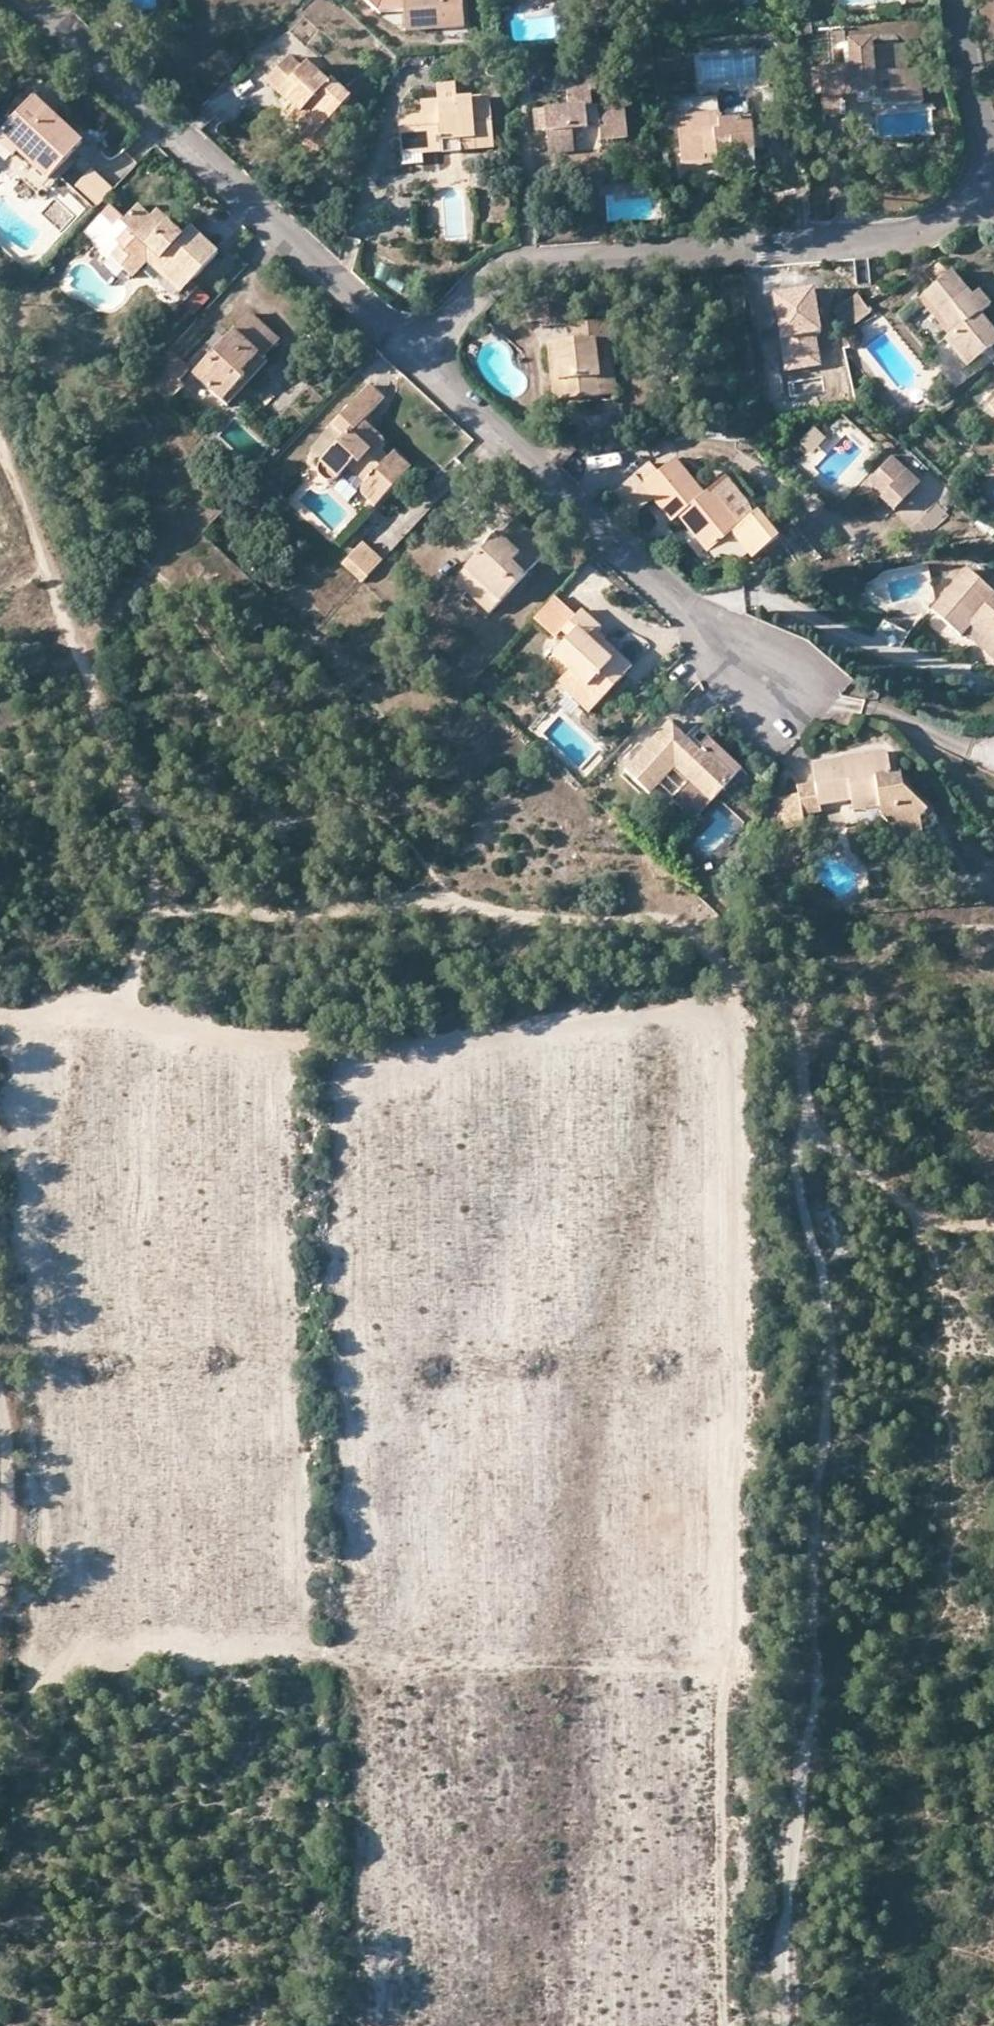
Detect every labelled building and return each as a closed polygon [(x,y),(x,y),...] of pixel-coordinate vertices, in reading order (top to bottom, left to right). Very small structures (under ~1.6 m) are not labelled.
[(463,27),(461,0),(364,0),(378,14),(403,11),(406,31),(463,27)] [(894,73),(892,47),(871,49),(871,42),(849,43),(850,68),(822,69),(824,96),(842,95),(858,95),(876,94),(876,102),(876,107),(922,104),(921,70),(904,72),(894,73)] [(894,73),(904,72),(902,47),(892,47),(894,73)] [(291,120),(307,133),(312,137),(336,113),(349,98),(332,81),(328,85),(307,64),(302,69),(289,57),(266,82),(291,106),(298,113),(291,120)] [(824,96),(822,69),(807,70),(809,97),(824,96)] [(548,145),(572,143),(572,129),(601,127),(601,141),(627,139),(623,104),(593,107),(591,92),(598,92),(596,72),(556,74),(558,93),(567,93),(568,109),(545,111),(547,131),(548,145)] [(437,102),(456,101),(455,84),(436,85),(437,102)] [(49,180),(83,143),(55,118),(48,112),(53,105),(40,94),(4,132),(23,149),(19,153),(49,180)] [(876,94),(858,95),(858,103),(876,102),(876,94)] [(842,104),(842,95),(824,96),(824,116),(847,115),(846,104),(842,104)] [(456,101),(437,102),(420,103),(421,118),(399,120),(402,156),(442,152),(442,156),(460,154),(460,150),(492,147),(488,97),(456,101)] [(55,118),(61,113),(53,105),(48,112),(55,118)] [(298,113),(291,106),(284,114),(291,120),(298,113)] [(547,131),(545,111),(533,111),(535,132),(547,131)] [(312,137),(307,133),(298,142),(314,157),(346,123),(336,113),(312,137)] [(718,157),(718,164),(733,162),(732,153),(754,151),(752,119),(719,121),(719,114),(678,118),(682,160),(718,157)] [(4,132),(0,137),(0,145),(14,159),(19,153),(23,149),(4,132)] [(572,143),(548,145),(549,155),(573,154),(572,143)] [(718,157),(682,160),(683,167),(718,164),(718,157)] [(99,207),(112,191),(91,172),(77,188),(99,207)] [(122,220),(110,208),(102,216),(114,228),(122,220)] [(192,282),(218,253),(191,230),(183,239),(168,225),(163,231),(151,221),(139,209),(123,226),(128,232),(117,244),(121,248),(143,268),(184,305),(200,288),(192,282)] [(163,231),(168,225),(171,223),(158,212),(151,221),(163,231)] [(143,268),(121,248),(111,258),(134,278),(143,268)] [(947,337),(944,339),(967,367),(993,344),(993,331),(979,313),(989,305),(978,291),(972,296),(951,273),(923,296),(953,332),(947,337)] [(953,332),(923,296),(918,300),(947,337),(953,332)] [(869,314),(854,297),(834,314),(848,331),(869,314)] [(260,353),(265,357),(279,342),(250,315),(195,377),(222,402),(246,377),(242,373),(260,353)] [(545,324),(567,321),(566,316),(544,318),(545,324)] [(567,399),(601,396),(596,347),(610,346),(608,322),(568,326),(569,341),(547,344),(551,369),(569,368),(569,378),(565,378),(567,399)] [(596,347),(601,396),(615,395),(610,346),(596,347)] [(190,368),(170,349),(143,377),(170,401),(186,384),(180,379),(190,368)] [(246,377),(222,402),(229,407),(271,361),(265,357),(260,353),(242,373),(246,377)] [(569,368),(551,369),(554,400),(567,399),(565,378),(569,378),(569,368)] [(360,427),(365,421),(384,400),(370,387),(332,426),(344,438),(323,461),(321,464),(318,469),(318,474),(320,478),(325,482),(330,484),(336,483),(344,474),(349,469),(355,462),(372,478),(365,484),(359,491),(376,507),(412,466),(395,451),(387,460),(382,455),(383,451),(384,448),(360,427)] [(360,427),(384,448),(384,444),(383,440),(381,437),(378,432),(372,427),(368,424),(365,421),(360,427)] [(344,438),(332,426),(311,450),(323,461),(344,438)] [(920,484),(892,457),(878,472),(893,486),(884,495),(881,498),(893,511),(920,484)] [(756,512),(741,525),(710,489),(704,494),(675,459),(657,474),(644,485),(656,499),(673,520),(680,515),(710,550),(730,533),(753,560),(778,539),(756,512)] [(355,462),(349,469),(365,484),(372,478),(355,462)] [(981,463),(982,478),(993,477),(993,462),(981,463)] [(657,474),(650,465),(616,494),(635,517),(656,499),(644,485),(657,474)] [(893,486),(878,472),(870,481),(884,495),(893,486)] [(756,512),(726,476),(710,489),(741,525),(756,512)] [(482,588),(471,599),(488,614),(549,550),(517,521),(501,539),(498,536),(465,572),(482,588)] [(383,563),(361,542),(341,564),(363,584),(383,563)] [(993,647),(993,579),(986,587),(966,569),(932,610),(963,636),(965,634),(970,626),(993,647)] [(482,588),(465,572),(454,584),(471,599),(482,588)] [(575,618),(553,598),(534,618),(556,638),(575,618)] [(602,701),(627,673),(600,648),(591,640),(602,628),(582,611),(562,632),(570,639),(554,656),(571,672),(602,701)] [(965,634),(993,659),(993,647),(970,626),(965,634)] [(600,648),(627,673),(633,667),(606,641),(600,648)] [(602,701),(571,672),(561,683),(592,712),(602,701)] [(704,759),(697,752),(670,726),(626,771),(651,795),(676,769),(691,783),(711,803),(737,777),(711,752),(704,759)] [(711,752),(737,777),(743,771),(710,739),(697,752),(704,759),(711,752)] [(881,815),(903,834),(919,815),(927,807),(890,775),(888,753),(814,764),(818,785),(821,804),(852,799),(878,795),(879,806),(881,815)] [(676,798),(688,786),(676,774),(664,786),(676,798)] [(711,803),(691,783),(675,800),(695,820),(711,803)] [(821,804),(818,785),(799,788),(800,795),(802,795),(805,814),(822,811),(821,804)] [(802,795),(800,795),(783,798),(788,831),(797,830),(797,827),(807,826),(805,814),(802,795)] [(878,795),(852,799),(854,809),(879,806),(878,795)] [(919,815),(903,834),(922,833),(919,815)] [(797,827),(797,830),(802,855),(815,853),(811,825),(807,826),(797,827)]
